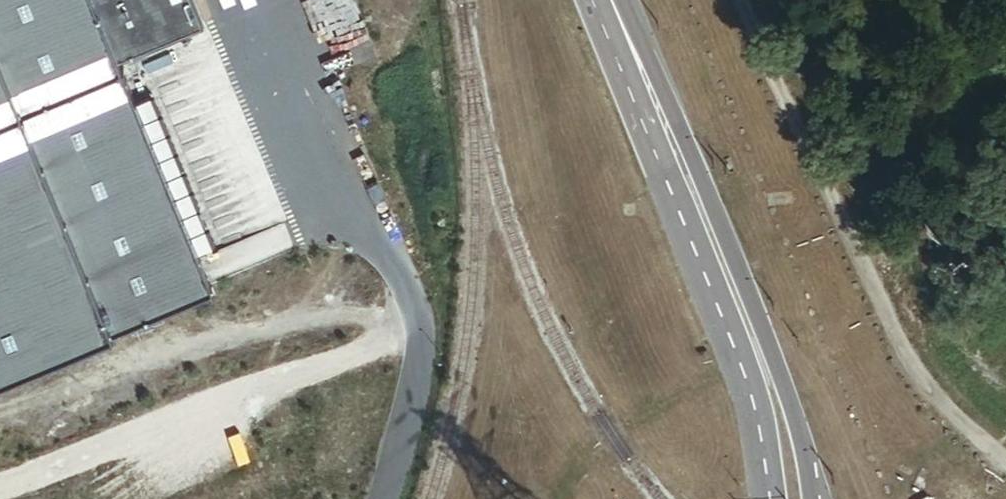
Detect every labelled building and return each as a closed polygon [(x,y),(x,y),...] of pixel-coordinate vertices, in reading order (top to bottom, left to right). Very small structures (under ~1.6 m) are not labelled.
[(203,283),(110,53),(195,19),(188,0),(0,0),(0,365),(203,283)]
